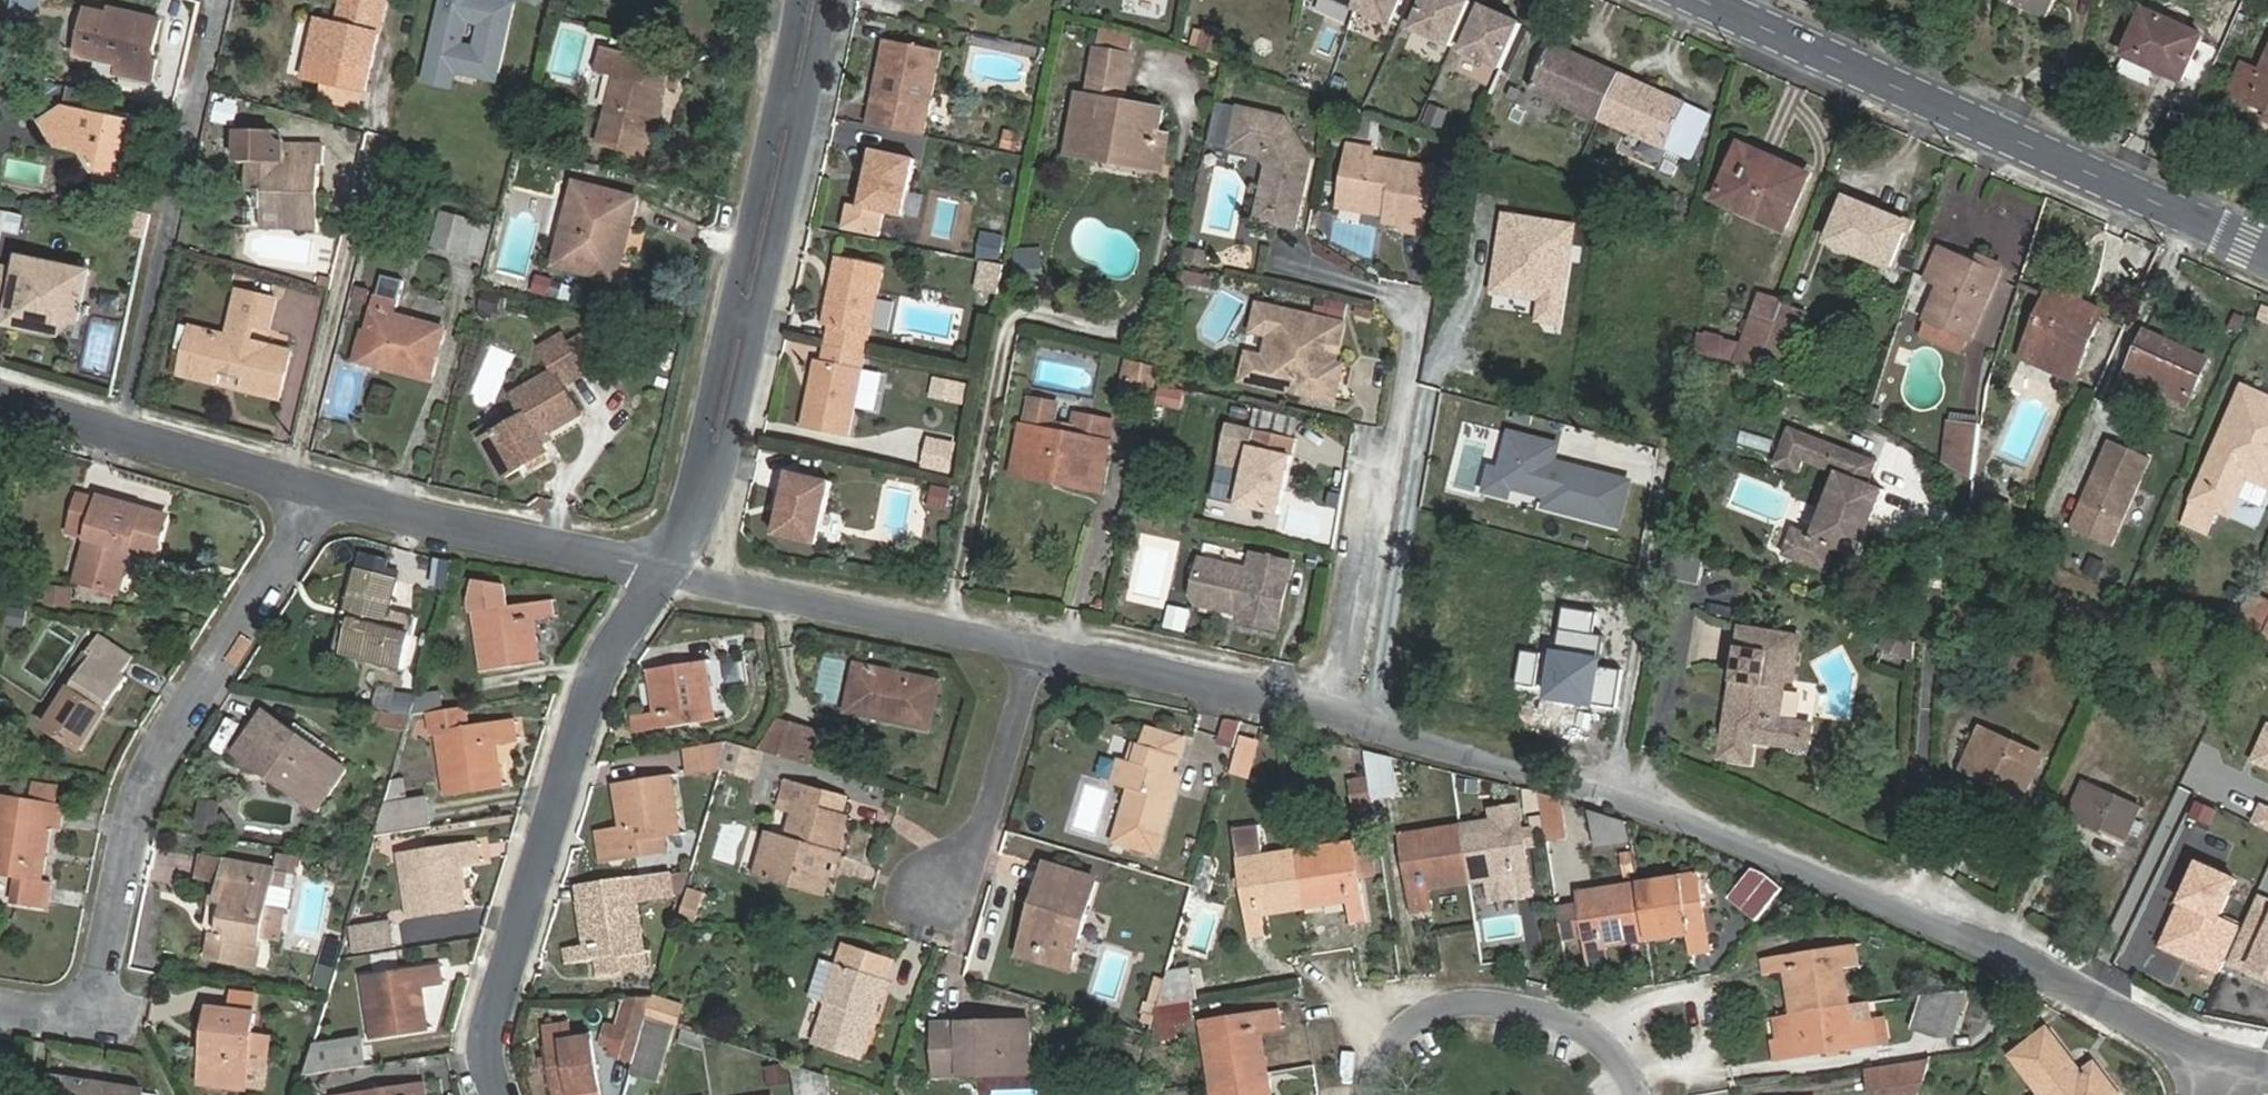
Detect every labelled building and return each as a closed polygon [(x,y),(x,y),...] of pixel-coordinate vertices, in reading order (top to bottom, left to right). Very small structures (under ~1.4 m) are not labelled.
[(375,44),(386,0),(385,0),(343,0),(337,27),(318,23),(310,61),(335,66),(330,87),(327,103),(357,109),(360,93),(364,94),(373,53),(369,52),(371,43),(375,44)] [(427,70),(497,84),(514,2),(502,0),(441,0),(427,70)] [(1388,23),(1398,0),(1336,0),(1388,23)] [(1465,0),(1416,0),(1405,25),(1446,43),(1465,0)] [(2059,5),(2047,0),(2019,0),(2016,6),(2051,22),(2059,5)] [(1520,21),(1478,3),(1455,55),(1498,73),(1520,21)] [(2150,69),(2180,84),(2202,38),(2143,10),(2121,56),(2150,69)] [(111,17),(88,12),(78,56),(120,66),(118,75),(153,83),(158,63),(152,62),(161,22),(112,11),(111,17)] [(1195,21),(1189,47),(1220,54),(1227,28),(1195,21)] [(1094,44),(1131,48),(1132,32),(1096,28),(1094,44)] [(880,85),(873,122),(931,134),(949,48),(891,36),(883,75),(890,76),(888,87),(880,85)] [(1554,45),(1551,53),(1571,63),(1575,55),(1554,45)] [(665,84),(675,88),(681,69),(605,47),(600,66),(617,71),(598,140),(642,153),(651,120),(654,121),(665,84)] [(1096,149),(1118,153),(1128,102),(1124,101),(1132,55),(1097,48),(1089,95),(1080,93),(1069,152),(1095,157),(1096,149)] [(1535,88),(1602,120),(1622,77),(1575,55),(1571,63),(1551,53),(1535,88)] [(2150,69),(2121,56),(2114,71),(2143,84),(2150,69)] [(335,66),(310,61),(305,81),(330,87),(335,66)] [(2262,73),(2245,64),(2231,95),(2267,111),(2267,61),(2262,73)] [(883,75),(880,85),(888,87),(890,76),(883,75)] [(1622,77),(1602,120),(1671,152),(1687,115),(1664,105),(1667,98),(1622,77)] [(1664,105),(1687,115),(1690,109),(1667,98),(1664,105)] [(1157,147),(1160,132),(1164,109),(1128,102),(1118,153),(1151,159),(1153,146),(1157,147)] [(1422,122),(1440,129),(1447,110),(1428,103),(1422,122)] [(1300,224),(1313,155),(1303,153),(1305,141),(1288,114),(1242,106),(1234,146),(1262,151),(1270,163),(1260,216),(1300,224)] [(99,174),(124,180),(137,183),(151,128),(63,107),(58,130),(68,132),(64,150),(82,154),(99,174)] [(68,132),(58,130),(41,126),(54,147),(64,150),(68,132)] [(999,147),(1016,151),(1020,131),(1003,128),(999,147)] [(283,212),(282,231),(312,232),(313,166),(320,167),(320,147),(282,146),(282,144),(267,139),(267,132),(232,131),(231,164),(240,164),(239,192),(250,193),(250,211),(283,212)] [(283,133),(267,132),(267,139),(282,144),(283,133)] [(1118,153),(1116,161),(1164,170),(1172,134),(1160,132),(1157,147),(1153,146),(1151,159),(1118,153)] [(1394,204),(1392,212),(1391,218),(1408,221),(1407,228),(1426,231),(1437,165),(1375,155),(1376,147),(1354,143),(1346,191),(1362,194),(1369,200),(1394,204)] [(1746,144),(1742,151),(1755,158),(1759,151),(1746,144)] [(923,156),(880,147),(867,205),(911,215),(923,156)] [(1095,157),(1116,161),(1118,153),(1096,149),(1095,157)] [(1755,158),(1742,151),(1720,196),(1785,228),(1811,178),(1759,151),(1755,158)] [(118,204),(124,180),(99,174),(93,199),(118,204)] [(627,218),(636,220),(641,199),(580,183),(560,266),(621,281),(626,258),(617,256),(627,218)] [(1344,203),(1392,212),(1394,204),(1369,200),(1362,194),(1346,191),(1344,203)] [(238,229),(282,231),(283,212),(250,211),(250,193),(239,192),(238,229)] [(1874,217),(1876,212),(1847,200),(1831,241),(1893,266),(1906,231),(1874,217)] [(1576,223),(1496,211),(1484,294),(1534,301),(1531,319),(1561,323),(1576,223)] [(1908,226),(1876,212),(1874,217),(1906,231),(1908,226)] [(8,213),(4,229),(21,233),(25,217),(8,213)] [(467,252),(475,220),(445,213),(437,245),(467,252)] [(626,258),(636,220),(627,218),(617,256),(626,258)] [(493,226),(475,220),(467,252),(485,257),(493,226)] [(1925,318),(1969,338),(2000,269),(1977,258),(1974,266),(1938,249),(1925,278),(1940,285),(1925,318)] [(1207,253),(1191,250),(1188,264),(1204,267),(1207,253)] [(840,323),(837,342),(877,350),(894,264),(847,254),(840,290),(846,292),(845,299),(838,297),(833,322),(840,323)] [(39,328),(37,334),(73,343),(90,275),(20,257),(16,274),(5,316),(3,326),(29,332),(31,326),(39,328)] [(974,289),(997,291),(1000,261),(977,259),(974,289)] [(1060,284),(1051,259),(1030,267),(1039,293),(1060,284)] [(5,316),(16,274),(0,270),(0,314),(5,316)] [(433,380),(447,329),(398,317),(407,280),(383,274),(361,362),(433,380)] [(330,280),(316,277),(314,287),(327,291),(330,280)] [(1915,278),(1909,313),(1922,315),(1928,280),(1915,278)] [(2028,345),(2030,345),(2075,366),(2079,368),(2104,312),(2080,302),(2068,297),(2052,289),(2028,345)] [(840,290),(838,297),(845,299),(846,292),(840,290)] [(2072,290),(2068,297),(2080,302),(2083,295),(2072,290)] [(496,313),(499,294),(480,291),(477,310),(496,313)] [(189,329),(182,353),(177,376),(212,385),(215,375),(240,381),(238,391),(276,401),(288,353),(253,344),(257,329),(265,331),(273,301),(235,292),(223,337),(189,329)] [(1760,300),(1739,351),(1758,359),(1779,307),(1760,300)] [(1264,384),(1297,390),(1303,385),(1311,387),(1310,393),(1341,399),(1348,364),(1340,362),(1348,320),(1261,304),(1256,330),(1274,333),(1270,356),(1264,384)] [(1783,368),(1803,317),(1779,307),(1758,359),(1783,368)] [(1962,353),(1969,338),(1925,318),(1918,333),(1962,353)] [(29,332),(37,334),(39,328),(31,326),(29,332)] [(171,351),(182,353),(189,329),(177,326),(171,351)] [(1251,352),(1270,356),(1274,333),(1256,330),(1251,352)] [(2128,379),(2160,392),(2162,387),(2193,399),(2210,361),(2172,345),(2173,342),(2148,331),(2128,379)] [(526,414),(485,437),(507,475),(548,451),(538,435),(579,410),(563,382),(584,368),(581,363),(568,342),(562,332),(541,344),(554,368),(513,393),(521,406),(526,414)] [(582,334),(568,342),(581,363),(594,355),(582,334)] [(877,350),(837,342),(834,358),(826,357),(821,381),(828,383),(827,391),(820,390),(813,425),(860,435),(877,350)] [(2075,366),(2030,345),(2025,357),(2070,377),(2075,366)] [(1135,381),(1134,386),(1143,388),(1147,369),(1131,365),(1128,379),(1135,381)] [(1147,369),(1143,388),(1154,391),(1158,371),(1147,369)] [(962,403),(967,383),(933,375),(929,395),(962,403)] [(828,383),(821,381),(820,390),(827,391),(828,383)] [(1160,382),(1155,403),(1179,408),(1183,387),(1160,382)] [(2245,385),(2228,423),(2239,427),(2252,398),(2267,406),(2267,395),(2245,385)] [(2162,387),(2160,392),(2158,396),(2189,409),(2193,399),(2162,387)] [(2252,398),(2239,427),(2228,423),(2187,517),(2211,528),(2223,502),(2225,503),(2239,471),(2250,476),(2267,484),(2267,406),(2252,398)] [(1061,482),(1103,490),(1116,424),(1081,417),(1077,438),(1061,435),(1063,427),(1054,425),(1058,406),(1032,400),(1027,429),(1024,428),(1020,449),(1032,452),(1027,475),(1049,480),(1050,472),(1062,475),(1061,482)] [(521,406),(481,429),(485,437),(526,414),(521,406)] [(1790,421),(1776,457),(1800,467),(1805,454),(1808,447),(1826,454),(1823,461),(1840,468),(1814,531),(1796,524),(1784,550),(1827,567),(1837,542),(1859,552),(1885,485),(1870,479),(1879,456),(1790,421)] [(1245,470),(1255,430),(1227,424),(1218,464),(1245,470)] [(1971,478),(1979,428),(1948,425),(1944,461),(1971,478)] [(1558,442),(1505,428),(1496,466),(1486,463),(1480,489),(1506,496),(1508,489),(1541,497),(1539,508),(1618,528),(1631,478),(1553,458),(1558,442)] [(1280,514),(1285,492),(1278,490),(1281,477),(1288,478),(1296,439),(1255,430),(1245,470),(1238,505),(1280,514)] [(920,466),(949,472),(955,440),(926,434),(920,466)] [(2151,463),(2110,445),(2082,508),(2122,526),(2151,463)] [(1826,454),(1808,447),(1805,454),(1823,461),(1826,454)] [(1016,473),(1027,475),(1032,452),(1020,449),(1016,473)] [(831,545),(845,479),(802,470),(788,536),(831,545)] [(2236,508),(2250,476),(2239,471),(2225,503),(2236,508)] [(1050,472),(1049,480),(1061,482),(1062,475),(1050,472)] [(1278,490),(1285,492),(1288,478),(1281,477),(1278,490)] [(945,510),(949,486),(928,482),(924,507),(945,510)] [(173,511),(106,493),(106,495),(87,490),(78,522),(97,527),(84,576),(125,587),(137,542),(163,549),(173,511)] [(2184,524),(2208,535),(2211,528),(2187,517),(2184,524)] [(1695,585),(1703,557),(1663,547),(1656,574),(1695,585)] [(1242,609),(1240,615),(1239,623),(1277,631),(1293,564),(1254,556),(1250,574),(1201,563),(1194,598),(1200,606),(1225,612),(1232,607),(1242,609)] [(358,562),(354,578),(385,586),(389,569),(358,562)] [(384,635),(390,611),(395,588),(385,586),(354,578),(345,617),(354,620),(344,663),(399,676),(408,640),(384,635)] [(55,583),(52,599),(72,602),(74,585),(55,583)] [(477,614),(509,608),(505,588),(479,583),(473,605),(475,614),(477,614)] [(2232,645),(2267,661),(2267,603),(2253,597),(2232,645)] [(509,608),(477,614),(486,672),(529,666),(527,651),(536,649),(532,623),(555,619),(552,601),(509,608)] [(1225,612),(1240,615),(1242,609),(1232,607),(1225,612)] [(1592,611),(1562,607),(1554,655),(1520,650),(1514,684),(1548,689),(1547,699),(1578,701),(1613,706),(1619,665),(1594,661),(1599,634),(1589,632),(1592,611)] [(415,617),(390,611),(384,635),(408,640),(415,617)] [(354,620),(345,617),(334,660),(344,663),(354,620)] [(1183,623),(1169,621),(1167,631),(1180,634),(1183,623)] [(1919,639),(1889,627),(1881,647),(1917,662),(1919,639)] [(101,653),(68,707),(56,726),(89,748),(135,674),(129,670),(140,654),(105,631),(95,649),(101,653)] [(1787,748),(1791,724),(1781,723),(1786,682),(1798,684),(1803,642),(1739,632),(1719,759),(1747,764),(1751,742),(1787,748)] [(61,702),(68,707),(101,653),(95,649),(61,702)] [(641,717),(644,734),(708,722),(698,660),(653,668),(656,688),(648,689),(653,715),(641,717)] [(876,720),(918,729),(927,681),(843,663),(835,706),(876,714),(876,720)] [(415,710),(442,705),(439,690),(413,694),(415,710)] [(370,708),(366,724),(405,732),(408,716),(370,708)] [(438,739),(467,734),(463,710),(434,715),(438,739)] [(634,735),(644,734),(641,717),(632,719),(634,735)] [(270,770),(317,803),(340,770),(269,720),(241,758),(266,776),(270,770)] [(818,734),(772,721),(751,751),(808,768),(818,734)] [(2267,722),(2249,760),(2267,769),(2267,723),(2267,722)] [(1808,727),(1791,724),(1787,748),(1804,751),(1808,727)] [(1162,787),(1166,772),(1177,736),(1137,725),(1132,744),(1128,760),(1120,757),(1112,782),(1127,786),(1111,840),(1152,852),(1170,790),(1162,787)] [(512,727),(467,734),(438,739),(448,799),(491,793),(489,774),(497,772),(493,748),(515,743),(512,727)] [(2044,760),(1982,731),(1963,773),(1996,788),(1999,782),(2028,795),(2044,760)] [(1249,742),(1231,737),(1221,774),(1240,779),(1249,742)] [(690,777),(717,772),(720,762),(725,744),(726,741),(684,749),(690,777)] [(1128,760),(1132,744),(1124,741),(1120,757),(1128,760)] [(751,751),(725,744),(720,762),(745,770),(751,751)] [(1380,760),(1358,755),(1364,801),(1385,799),(1380,760)] [(313,808),(317,803),(270,770),(266,776),(313,808)] [(1174,774),(1166,772),(1162,787),(1170,790),(1174,774)] [(387,797),(406,795),(404,776),(384,778),(387,797)] [(673,840),(663,782),(620,790),(622,805),(615,806),(617,817),(618,832),(597,836),(601,864),(629,860),(627,846),(673,840)] [(1999,782),(1996,788),(2025,802),(2028,795),(1999,782)] [(770,879),(818,894),(830,855),(832,856),(842,820),(814,812),(819,795),(778,783),(771,808),(788,812),(780,840),(767,836),(761,858),(775,862),(770,879)] [(1084,783),(1073,827),(1096,833),(1107,789),(1084,783)] [(2142,810),(2083,783),(2068,818),(2102,834),(2105,828),(2129,839),(2142,810)] [(20,878),(17,905),(51,910),(55,882),(44,881),(52,826),(62,827),(65,803),(0,793),(0,875),(20,878)] [(847,803),(819,795),(814,812),(842,820),(847,803)] [(1550,801),(1529,795),(1536,841),(1556,838),(1550,801)] [(428,803),(385,809),(376,839),(432,831),(428,803)] [(208,808),(203,840),(219,842),(224,810),(208,808)] [(1620,842),(1616,821),(1579,810),(1585,847),(1620,842)] [(1508,820),(1449,830),(1456,874),(1473,871),(1479,900),(1520,893),(1508,820)] [(2105,828),(2102,834),(2126,845),(2129,839),(2105,828)] [(1456,874),(1449,830),(1390,838),(1402,912),(1419,910),(1416,890),(1441,887),(1440,876),(1456,874)] [(476,866),(473,849),(402,861),(410,917),(454,910),(452,894),(459,892),(456,869),(476,866)] [(1346,849),(1287,859),(1294,905),(1310,902),(1311,911),(1338,907),(1341,925),(1358,922),(1351,879),(1348,859),(1346,849)] [(749,872),(770,879),(775,862),(761,858),(754,855),(749,872)] [(830,855),(818,894),(834,898),(844,860),(832,856),(830,855)] [(1024,938),(1071,951),(1095,873),(1038,856),(1029,889),(1036,891),(1024,938)] [(1362,857),(1348,859),(1351,879),(1366,877),(1362,857)] [(1294,905),(1287,859),(1227,870),(1239,943),(1257,940),(1254,920),(1279,916),(1277,908),(1294,905)] [(2236,878),(2195,860),(2158,945),(2216,970),(2236,925),(2219,917),(2236,878)] [(228,892),(233,869),(208,864),(203,887),(228,892)] [(1758,877),(1743,866),(1721,892),(1735,904),(1749,915),(1773,886),(1759,876),(1758,877)] [(233,947),(224,945),(216,944),(212,967),(261,976),(267,943),(273,913),(295,917),(301,883),(233,869),(228,892),(224,909),(231,910),(240,912),(233,947)] [(1627,884),(1634,929),(1651,927),(1653,935),(1678,931),(1682,951),(1699,948),(1686,874),(1627,884)] [(1571,907),(1576,940),(1581,969),(1597,966),(1595,946),(1619,941),(1617,932),(1634,929),(1627,884),(1569,894),(1571,907)] [(694,920),(702,890),(685,886),(677,915),(694,920)] [(1067,962),(1071,951),(1024,938),(1036,891),(1029,889),(1013,947),(1067,962)] [(2257,898),(2228,969),(2267,985),(2267,903),(2257,898)] [(593,963),(637,955),(630,900),(586,907),(588,923),(580,925),(583,947),(560,951),(563,968),(593,963)] [(1546,910),(1551,944),(1576,940),(1571,907),(1546,910)] [(231,910),(224,945),(233,947),(240,912),(231,910)] [(295,917),(273,913),(267,943),(289,947),(295,917)] [(394,951),(391,929),(351,936),(355,957),(394,951)] [(332,937),(319,984),(331,987),(344,941),(332,937)] [(837,961),(886,977),(891,959),(842,945),(837,961)] [(1793,1014),(1837,1008),(1832,973),(1848,971),(1843,946),(1753,958),(1754,975),(1776,973),(1780,999),(1791,998),(1793,1014)] [(640,971),(637,955),(593,963),(596,979),(640,971)] [(860,1058),(886,977),(837,961),(812,1043),(860,1058)] [(440,971),(366,984),(375,1041),(420,1034),(418,1017),(424,1016),(421,991),(442,987),(440,971)] [(1189,972),(1160,977),(1153,1006),(1188,1000),(1194,999),(1189,972)] [(1953,1012),(1962,990),(1916,996),(1906,1025),(1931,1033),(1940,1008),(1953,1012)] [(646,1016),(676,1023),(681,1001),(652,994),(646,1016)] [(643,1017),(649,999),(626,1000),(611,1054),(631,1059),(643,1017)] [(1153,1006),(1147,1026),(1191,1020),(1188,1000),(1153,1006)] [(1793,1014),(1764,1018),(1768,1043),(1764,1044),(1767,1061),(1859,1048),(1853,1005),(1837,1008),(1793,1014)] [(1945,1038),(1953,1012),(1940,1008),(1931,1033),(1945,1038)] [(216,1036),(209,1088),(246,1093),(257,1016),(212,1010),(209,1034),(216,1036)] [(1200,1023),(1209,1082),(1254,1075),(1251,1060),(1260,1058),(1256,1032),(1277,1029),(1274,1011),(1200,1023)] [(1031,1016),(997,1019),(998,1029),(1032,1026),(1031,1016)] [(671,1026),(643,1017),(631,1059),(628,1072),(654,1080),(671,1026)] [(998,1029),(997,1019),(933,1024),(938,1077),(1036,1068),(1032,1026),(998,1029)] [(2036,1029),(2003,1058),(2034,1094),(2105,1094),(2110,1091),(2085,1063),(2073,1072),(2036,1029)] [(544,1034),(553,1094),(593,1094),(596,1094),(588,1042),(569,1045),(566,1030),(544,1034)] [(202,1087),(209,1088),(216,1036),(209,1034),(202,1087)] [(362,1046),(315,1053),(306,1081),(367,1072),(362,1046)] [(1922,1059),(1876,1066),(1879,1087),(1913,1082),(1922,1059)] [(786,1082),(782,1063),(764,1067),(768,1085),(786,1082)] [(791,1063),(796,1094),(824,1094),(821,1072),(791,1063)] [(141,1083),(49,1075),(47,1094),(140,1094),(141,1083)] [(1209,1082),(1211,1094),(1266,1094),(1266,1092),(1257,1093),(1254,1075),(1209,1082)] [(1879,1087),(1880,1094),(1908,1094),(1913,1082),(1879,1087)] [(431,1084),(375,1092),(361,1094),(433,1094),(431,1084)]
